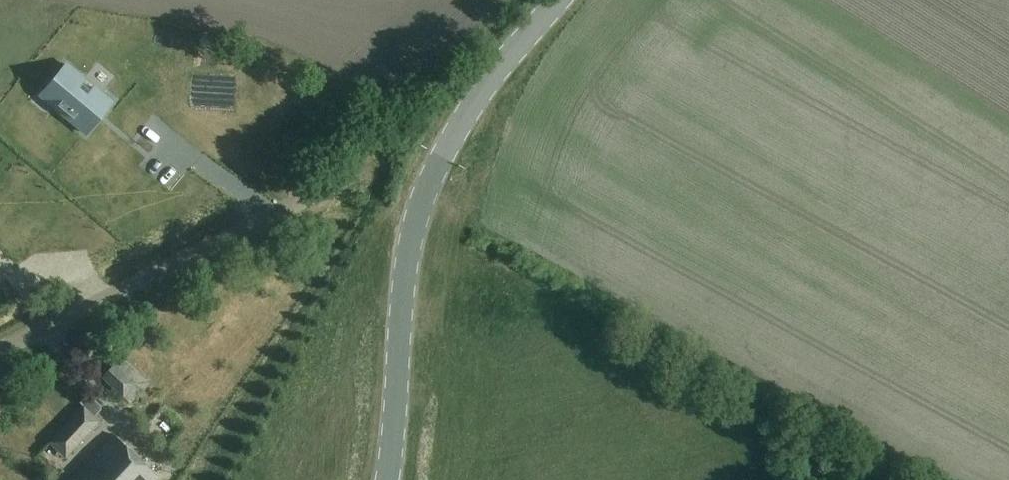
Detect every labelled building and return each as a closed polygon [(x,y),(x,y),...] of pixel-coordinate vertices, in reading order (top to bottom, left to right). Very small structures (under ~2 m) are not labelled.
[(48,84),(39,95),(77,126),(86,134),(112,103),(66,64),(48,84)] [(113,361),(100,376),(125,399),(139,383),(113,361)] [(66,459),(102,421),(85,405),(49,443),(66,459)] [(155,475),(111,435),(69,479),(151,479),(155,475)]
